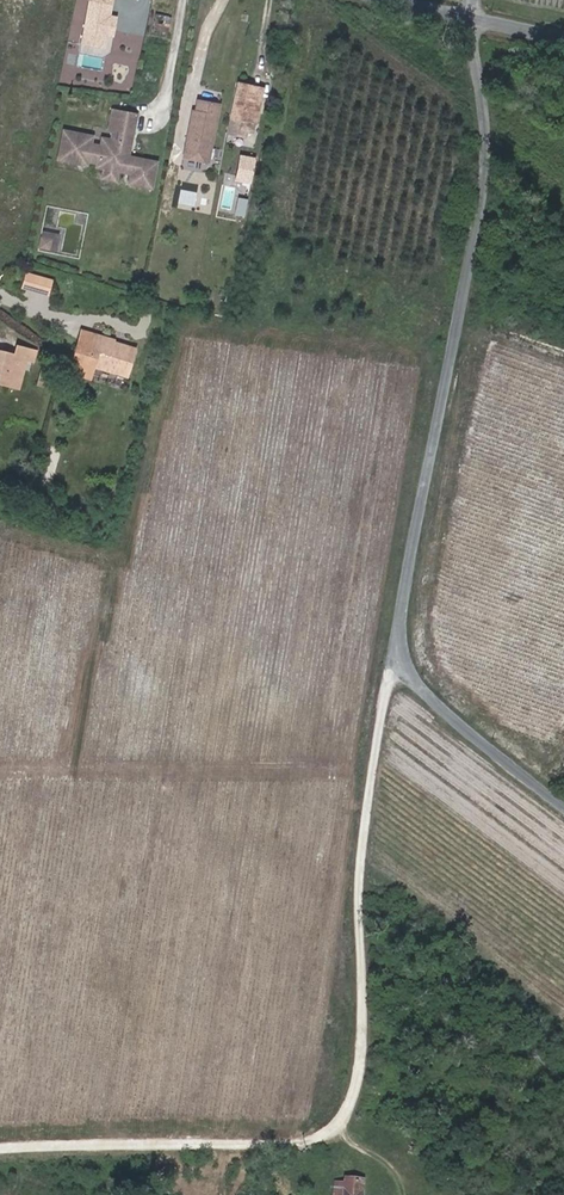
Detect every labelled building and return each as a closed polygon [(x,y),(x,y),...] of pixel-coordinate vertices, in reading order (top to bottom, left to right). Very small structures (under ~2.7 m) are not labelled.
[(166,36),(170,17),(155,14),(151,32),(166,36)] [(248,86),(237,83),(225,134),(242,137),(244,130),(251,132),(259,93),(247,90),(248,86)] [(208,162),(219,104),(197,99),(195,111),(192,110),(183,158),(208,162)] [(127,157),(135,115),(112,110),(108,128),(113,129),(111,140),(102,138),(100,146),(90,144),(91,136),(63,131),(58,159),(86,164),(87,161),(97,162),(96,167),(103,168),(117,171),(131,173),(129,183),(151,187),(156,162),(127,157)] [(249,183),(254,159),(242,157),(238,176),(244,178),(243,181),(249,183)] [(115,180),(117,171),(103,168),(101,178),(115,180)] [(245,211),(249,187),(240,186),(236,210),(245,211)] [(47,250),(48,241),(40,239),(38,248),(47,250)] [(39,279),(25,274),(22,287),(35,292),(39,279)] [(51,282),(39,279),(35,292),(47,295),(51,282)] [(126,376),(135,349),(123,345),(121,349),(111,346),(113,342),(94,337),(95,334),(81,330),(75,349),(79,351),(73,373),(90,378),(93,366),(126,376)] [(25,359),(32,360),(35,351),(16,346),(14,355),(0,351),(0,383),(17,387),(25,359)] [(49,387),(53,374),(41,371),(38,384),(49,387)] [(116,507),(122,478),(112,476),(105,504),(116,507)] [(361,1192),(360,1192),(361,1180),(345,1178),(344,1184),(335,1182),(334,1194),(360,1194),(361,1192)]
